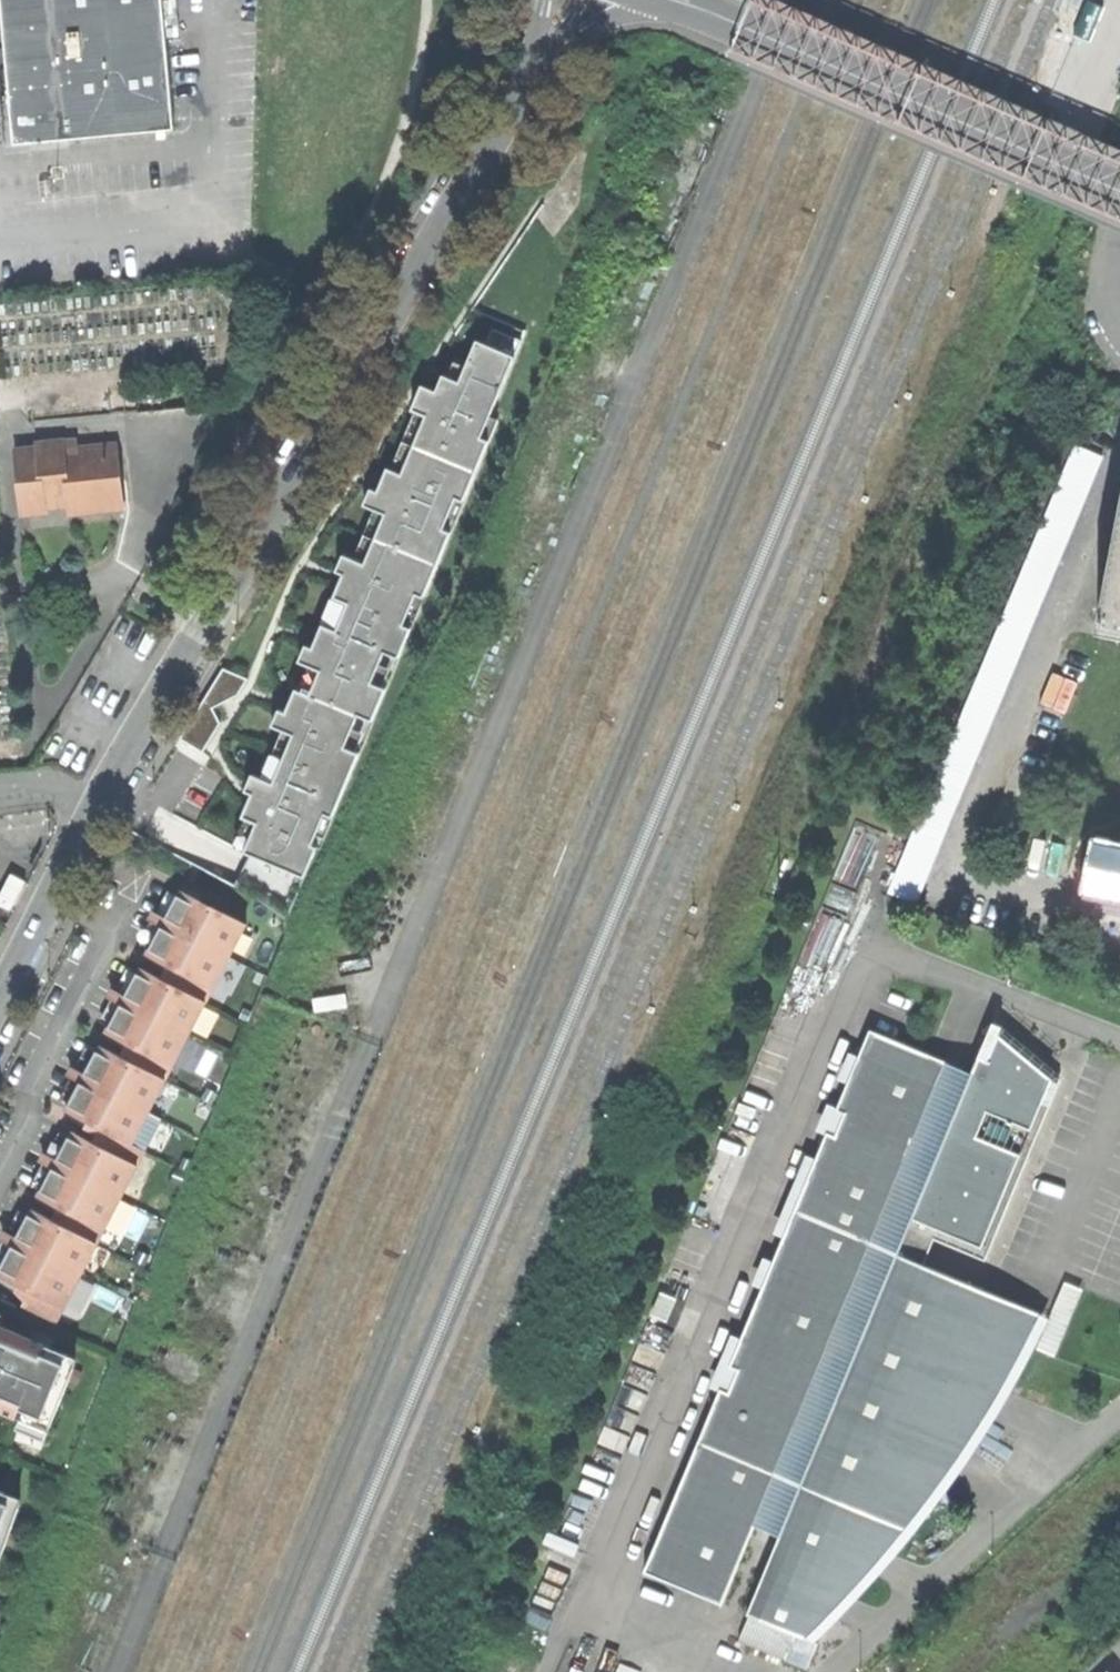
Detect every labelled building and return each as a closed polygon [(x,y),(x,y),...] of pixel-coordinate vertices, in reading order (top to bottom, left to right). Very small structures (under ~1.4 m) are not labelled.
[(10,147),(170,133),(158,0),(0,0),(0,36),(4,80),(10,147)] [(1101,7),(1085,1),(1072,34),(1088,40),(1101,7)] [(523,342),(493,330),(486,345),(478,342),(460,383),(443,376),(436,393),(422,387),(417,398),(412,411),(415,412),(392,469),(388,467),(382,482),(377,492),(370,489),(363,506),(373,510),(353,558),(344,554),(337,571),(342,573),(340,577),(313,641),(311,646),(307,645),(300,661),(303,662),(293,686),(291,685),(283,704),(274,725),(277,726),(257,775),(253,773),(245,790),(251,793),(249,798),(241,816),(246,818),(235,845),(246,850),(305,874),(317,847),(319,848),(333,816),(498,422),(490,418),(523,342)] [(11,450),(19,514),(45,511),(44,505),(67,502),(68,512),(96,509),(93,479),(119,475),(115,442),(64,448),(63,439),(34,442),(35,447),(11,450)] [(907,840),(884,897),(912,908),(1097,458),(1069,447),(915,822),(907,840)] [(123,505),(119,475),(93,479),(96,509),(123,505)] [(1097,629),(1119,633),(1119,514),(1097,629)] [(248,679),(223,668),(181,738),(203,752),(221,723),(213,708),(238,695),(248,679)] [(1094,843),(1086,886),(1119,892),(1119,848),(1094,843)] [(26,1296),(22,1305),(55,1322),(64,1305),(80,1274),(96,1243),(103,1230),(120,1197),(137,1165),(145,1150),(131,1143),(148,1110),(164,1080),(171,1066),(189,1032),(205,1002),(212,988),(229,955),(245,925),(245,924),(210,905),(213,899),(183,883),(179,890),(170,907),(167,915),(161,925),(156,935),(146,954),(179,970),(171,985),(139,968),(128,988),(126,992),(120,1003),(112,1019),(105,1032),(137,1048),(130,1062),(98,1046),(92,1058),(85,1072),(80,1081),(73,1094),(65,1109),(110,1132),(103,1147),(71,1130),(60,1151),(57,1157),(52,1167),(47,1176),(37,1195),(70,1212),(63,1226),(30,1209),(20,1230),(17,1236),(12,1245),(1,1266),(0,1268),(0,1283),(26,1296)] [(641,1574),(719,1608),(751,1530),(775,1540),(744,1616),(746,1618),(735,1644),(798,1671),(811,1645),(832,1623),(850,1604),(872,1580),(873,1579),(891,1559),(913,1531),(931,1508),(945,1489),(968,1456),(984,1431),(1005,1396),(1027,1355),(1030,1349),(1045,1320),(1036,1317),(920,1268),(930,1243),(981,1264),(1030,1147),(1035,1134),(1056,1083),(997,1033),(998,1030),(989,1026),(968,1076),(945,1067),(925,1058),(892,1044),(865,1033),(854,1061),(843,1056),(832,1081),(844,1086),(833,1112),(822,1107),(810,1133),(822,1138),(811,1163),(799,1158),(768,1234),(780,1240),(769,1265),(758,1261),(747,1286),(758,1291),(737,1342),(726,1338),(705,1390),(715,1395),(641,1574)] [(20,1419),(48,1430),(74,1365),(26,1344),(29,1338),(0,1326),(0,1411),(20,1419)] [(44,1441),(48,1430),(20,1419),(16,1429),(44,1441)] [(20,1504),(2,1498),(4,1492),(0,1491),(0,1559),(20,1504)]
